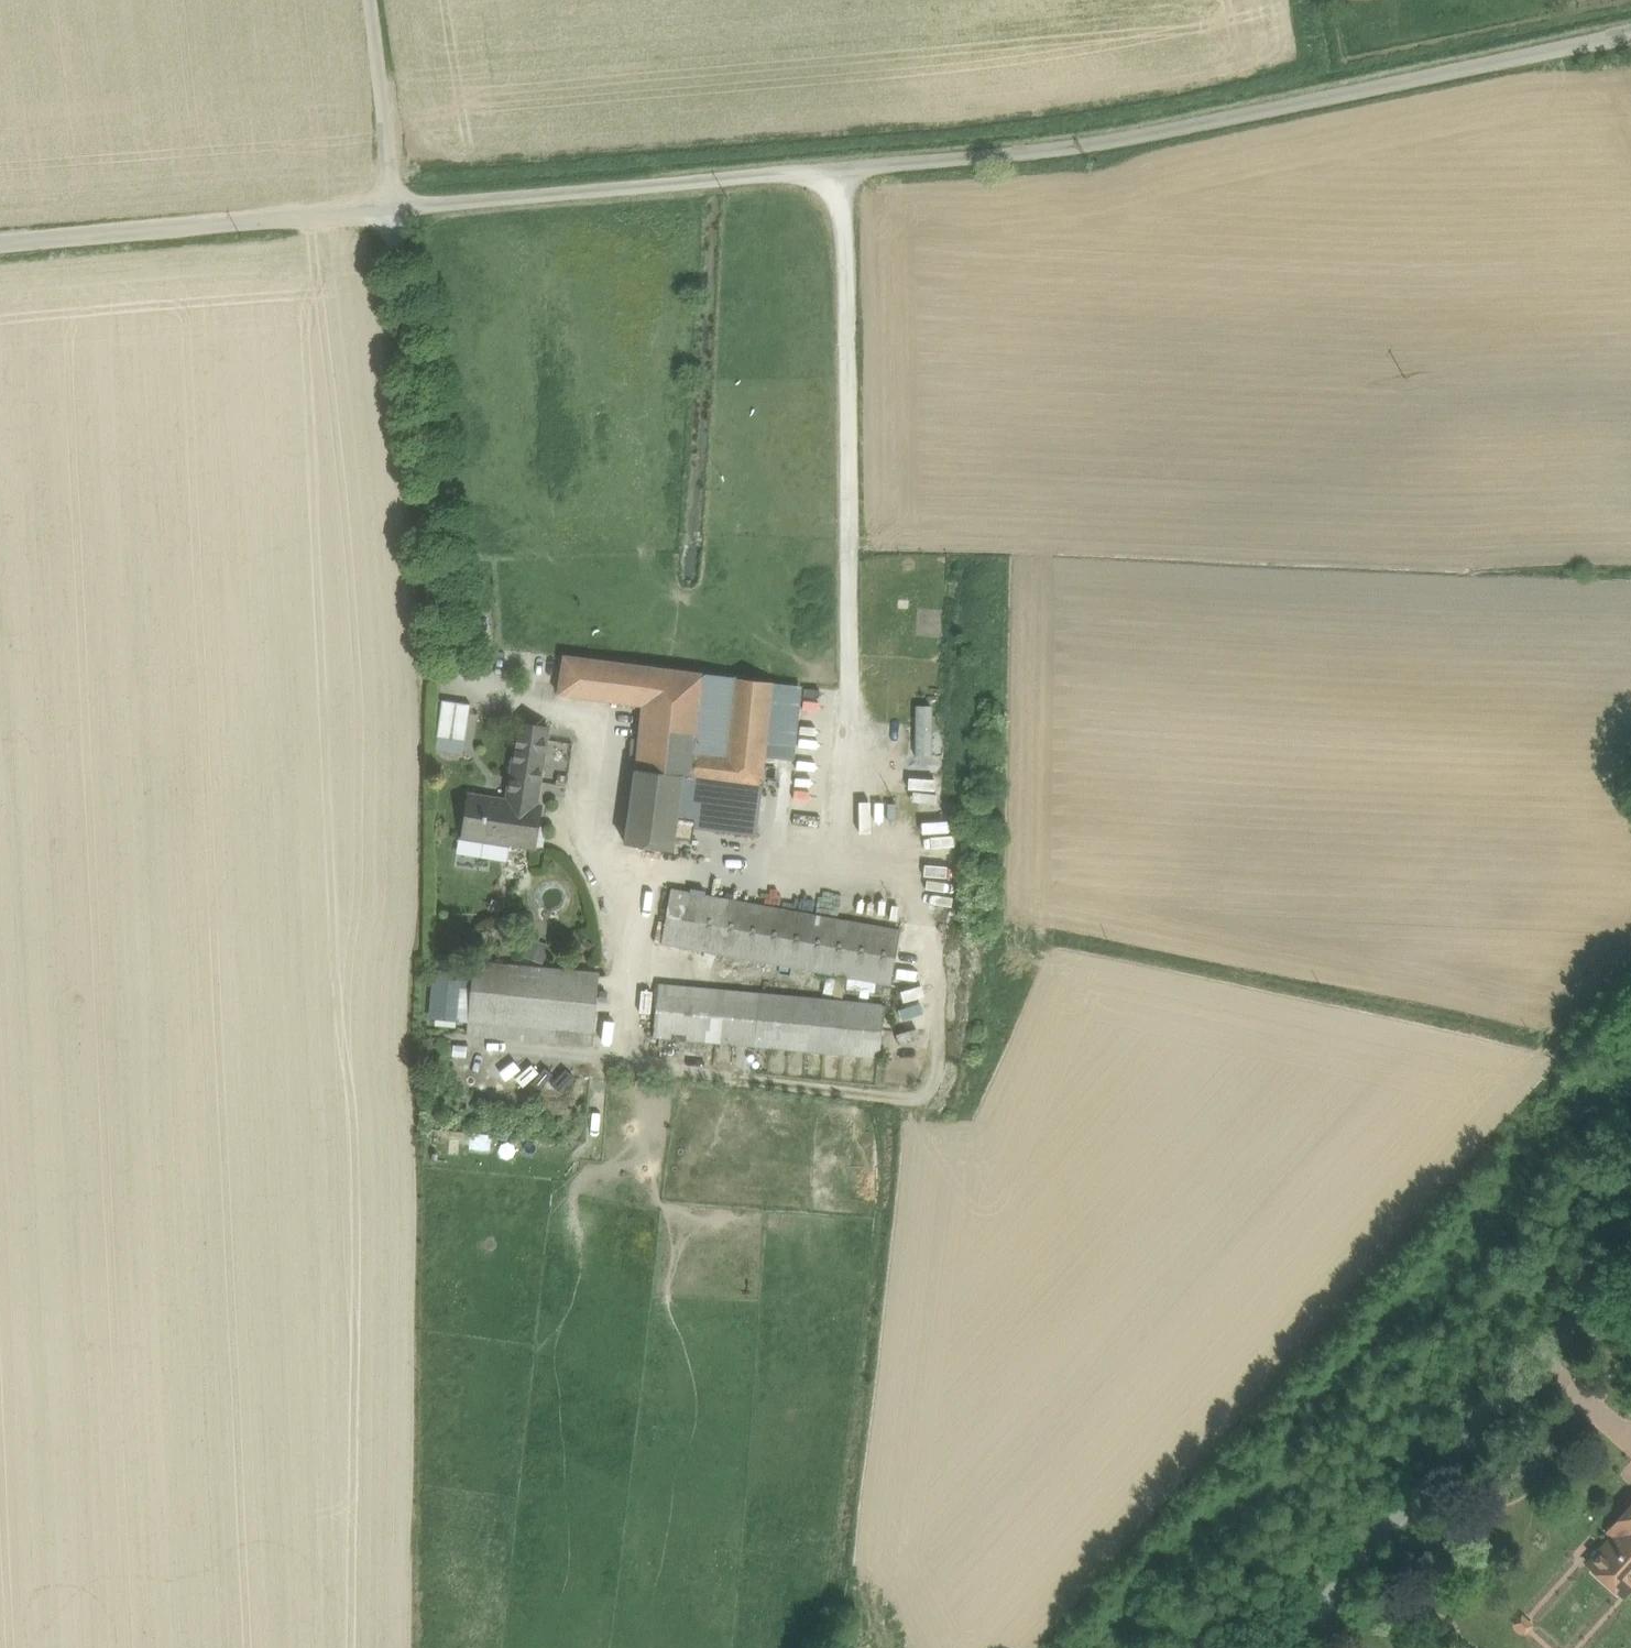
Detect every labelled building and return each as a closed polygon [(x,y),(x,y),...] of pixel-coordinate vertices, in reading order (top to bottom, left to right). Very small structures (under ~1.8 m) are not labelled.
[(617,663),(564,656),(558,694),(612,701),(617,663)] [(703,674),(617,663),(612,701),(634,704),(632,716),(640,718),(635,769),(682,775),(681,776),(760,786),(771,682),(733,678),(726,757),(695,754),(703,674)] [(733,678),(703,674),(695,754),(726,757),(733,678)] [(470,704),(441,700),(436,736),(465,740),(470,704)] [(506,799),(468,794),(462,837),(534,848),(541,805),(536,804),(548,727),(518,723),(506,799)] [(682,775),(635,769),(624,843),(671,851),(681,776),(682,775)] [(760,786),(681,776),(675,822),(755,832),(760,786)] [(871,818),(885,819),(886,789),(872,788),(871,818)] [(898,931),(671,890),(661,942),(889,983),(898,931)] [(598,974),(473,962),(471,978),(468,1018),(468,1019),(555,1027),(554,1041),(592,1045),(598,974)] [(471,978),(438,975),(435,1015),(468,1018),(471,978)] [(883,1004),(658,984),(653,1036),(878,1057),(883,1004)] [(549,1097),(564,1080),(545,1064),(530,1081),(549,1097)] [(1610,1531),(1615,1536),(1589,1566),(1623,1597),(1630,1588),(1630,1507),(1610,1531)]
